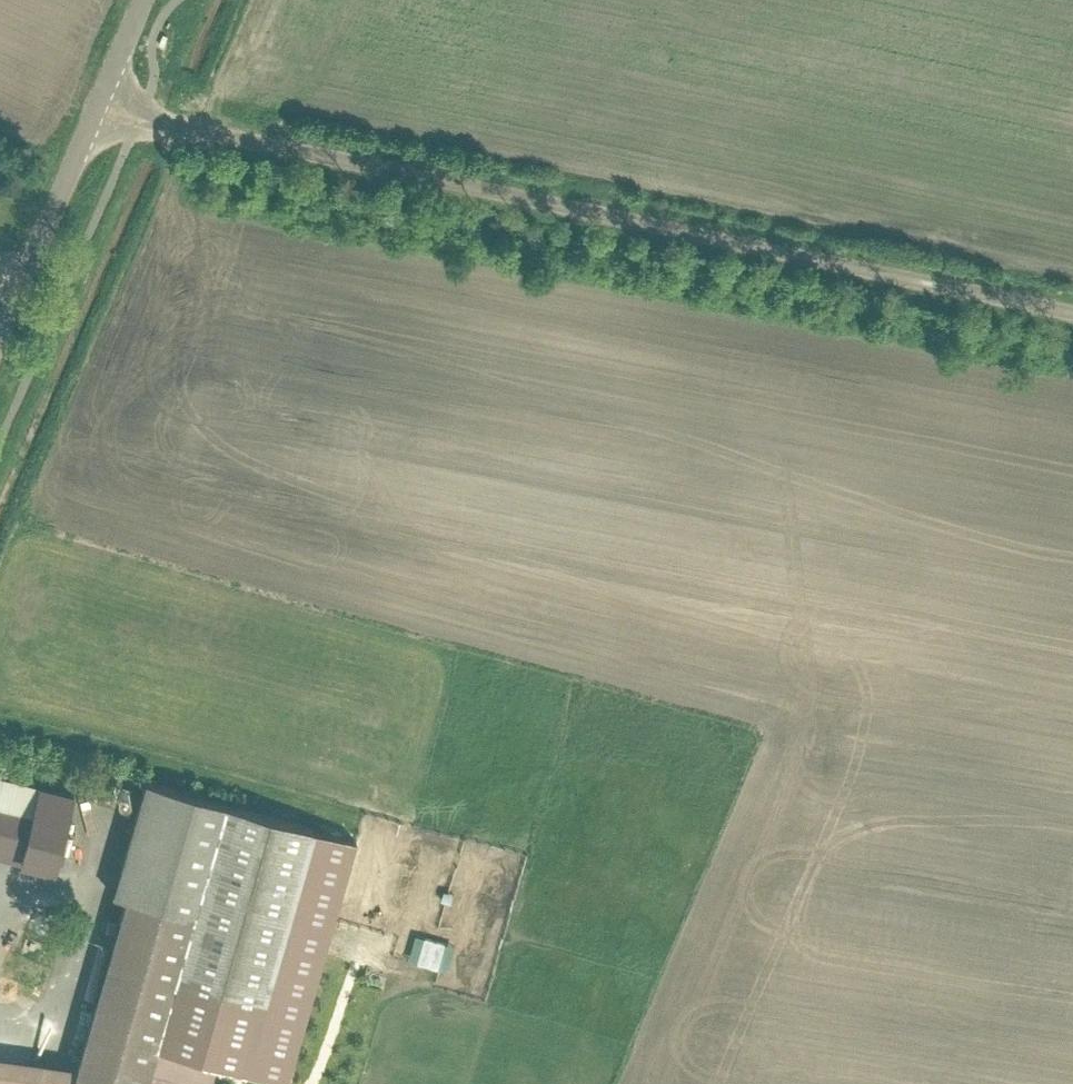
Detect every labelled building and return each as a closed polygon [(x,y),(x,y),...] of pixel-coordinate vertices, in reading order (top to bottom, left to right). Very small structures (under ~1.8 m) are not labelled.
[(0,767),(0,852),(56,865),(75,785),(0,767)] [(194,979),(274,1004),(325,832),(161,785),(122,894),(133,894),(86,1063),(0,1047),(0,1083),(156,1083),(194,979)] [(440,966),(445,937),(416,932),(411,957),(394,954),(392,964),(417,969),(418,962),(440,966)] [(441,966),(449,968),(456,943),(448,941),(441,966)] [(177,1083),(206,1083),(180,1075),(177,1083)]
